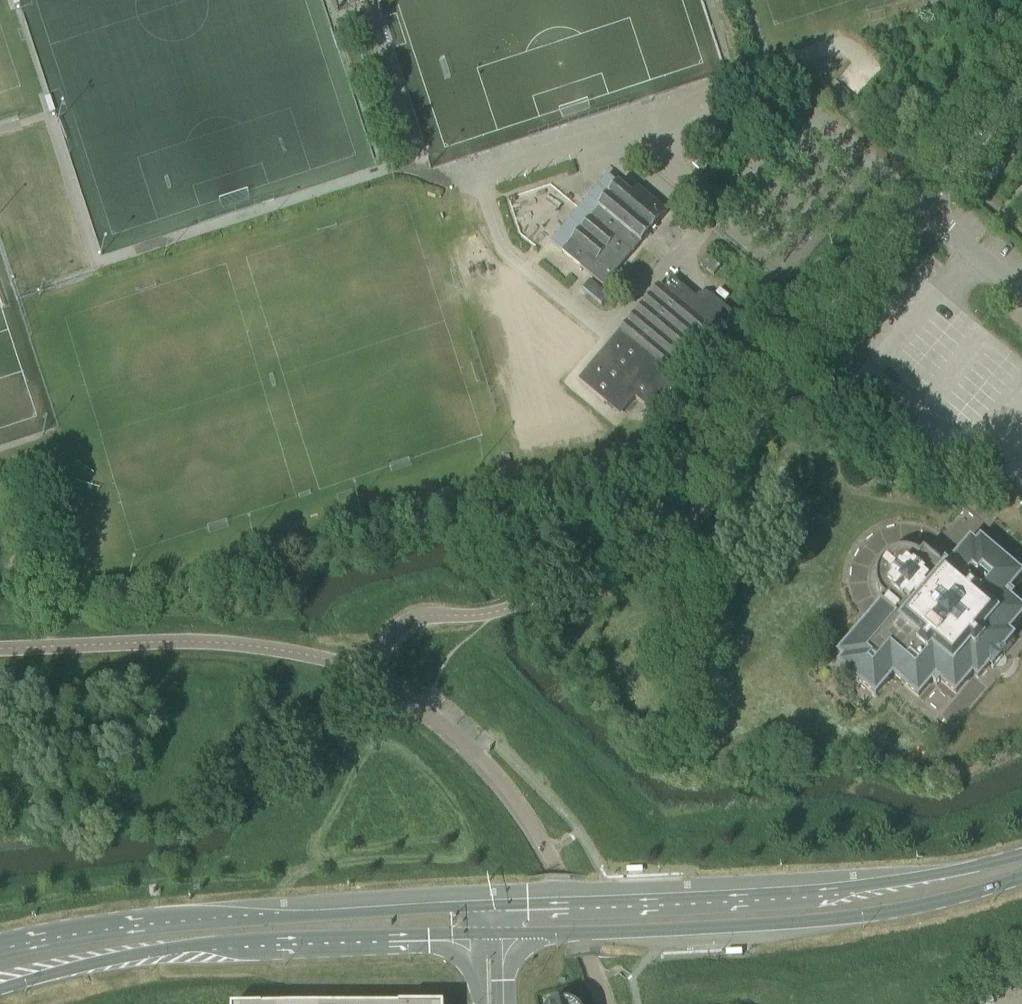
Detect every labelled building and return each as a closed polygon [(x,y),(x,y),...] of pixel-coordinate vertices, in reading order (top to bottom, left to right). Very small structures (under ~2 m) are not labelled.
[(553,242),(552,242),(605,287),(669,212),(640,188),(633,195),(620,184),(609,175),(581,209),(553,242)] [(715,275),(722,267),(708,256),(701,264),(715,275)] [(660,284),(601,354),(579,380),(621,416),(636,398),(651,410),(658,416),(670,402),(740,319),(712,295),(704,304),(674,278),(665,288),(660,284)] [(591,280),(583,289),(602,305),(609,296),(606,293),(591,280)] [(887,596),(881,603),(881,604),(847,646),(852,650),(841,664),(877,695),(894,675),(920,697),(932,682),(933,683),(934,682),(941,681),(941,682),(942,681),(957,694),(974,674),(979,678),(990,666),(990,659),(984,655),(989,650),(993,645),(998,649),(1005,649),(1015,636),(1010,632),(1021,617),(1021,608),(1012,599),(1013,598),(1012,598),(1011,591),(1012,590),(1011,589),(1021,577),(1021,573),(982,539),(970,552),(965,548),(951,564),(951,563),(950,564),(943,564),(942,565),(926,551),(919,558),(917,557),(915,556),(913,556),(911,555),(907,554),(903,554),(901,554),(899,555),(897,556),(895,556),(893,557),(891,559),(888,561),(886,563),(885,565),(884,566),(883,568),(882,570),(881,572),(881,574),(880,576),(880,579),(880,581),(880,583),(881,585),(881,587),(882,589),(883,591),(884,593),(886,595),(887,596)]
